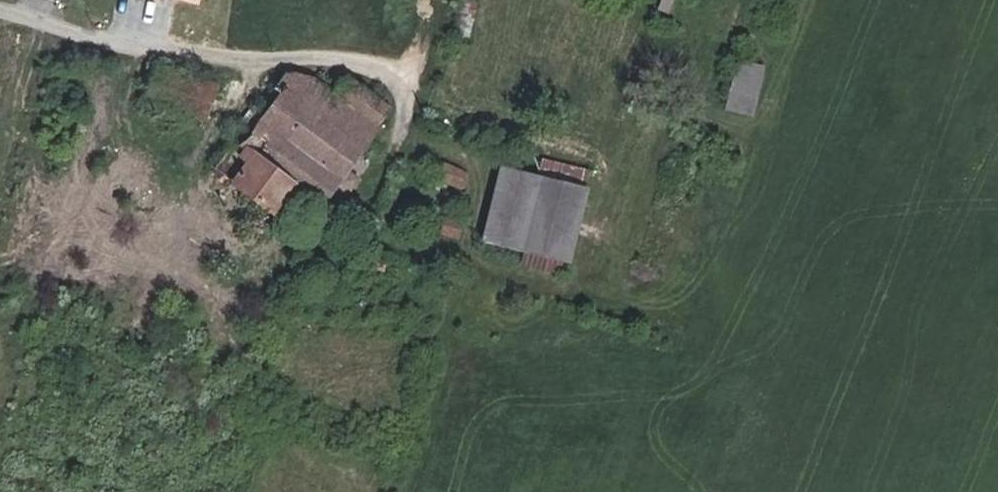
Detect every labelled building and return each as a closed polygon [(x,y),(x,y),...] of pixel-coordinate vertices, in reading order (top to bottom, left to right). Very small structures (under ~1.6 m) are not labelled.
[(660,13),(671,19),(680,0),(667,0),(660,13)] [(464,4),(458,34),(473,37),(478,7),(464,4)] [(742,64),(728,111),(753,118),(765,70),(742,64)] [(322,81),(289,68),(275,88),(282,93),(307,110),(324,121),(342,96),(332,89),(322,81)] [(326,192),(338,201),(354,180),(348,176),(355,166),(348,162),(389,104),(342,74),(332,89),(342,96),(324,121),(307,110),(268,163),(294,180),(322,199),(326,192)] [(282,93),(275,88),(232,149),(244,158),(249,151),(243,146),(282,93)] [(249,151),(244,158),(232,149),(216,171),(272,210),(294,180),(268,163),(307,110),(282,93),(243,146),(249,151)] [(446,165),(432,158),(424,174),(439,179),(446,165)] [(585,188),(590,171),(577,168),(545,160),(541,176),(585,188)] [(469,177),(446,165),(439,179),(462,190),(469,177)] [(355,166),(348,176),(354,180),(361,171),(355,166)] [(503,166),(482,240),(570,263),(591,189),(585,188),(541,176),(503,166)] [(448,215),(442,236),(458,241),(464,218),(448,215)]
